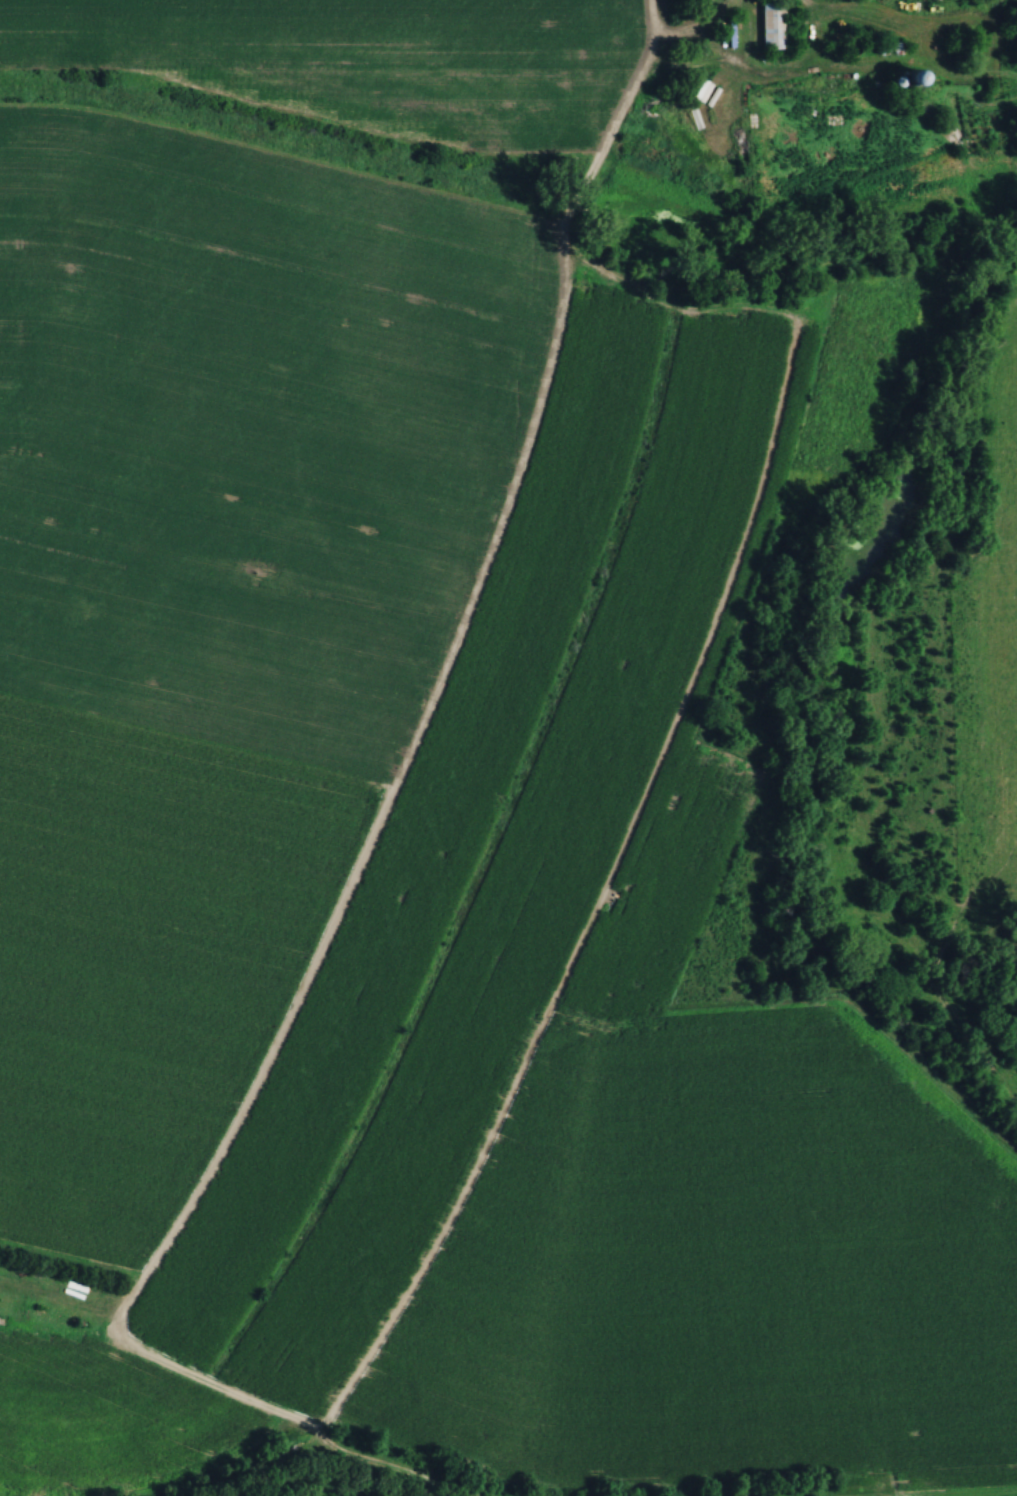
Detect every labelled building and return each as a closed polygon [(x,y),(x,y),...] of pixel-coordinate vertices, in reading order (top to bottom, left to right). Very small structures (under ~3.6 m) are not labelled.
[(759,49),(782,49),(782,0),(759,0),(759,49)] [(912,88),(919,77),(905,69),(899,79),(912,88)]
